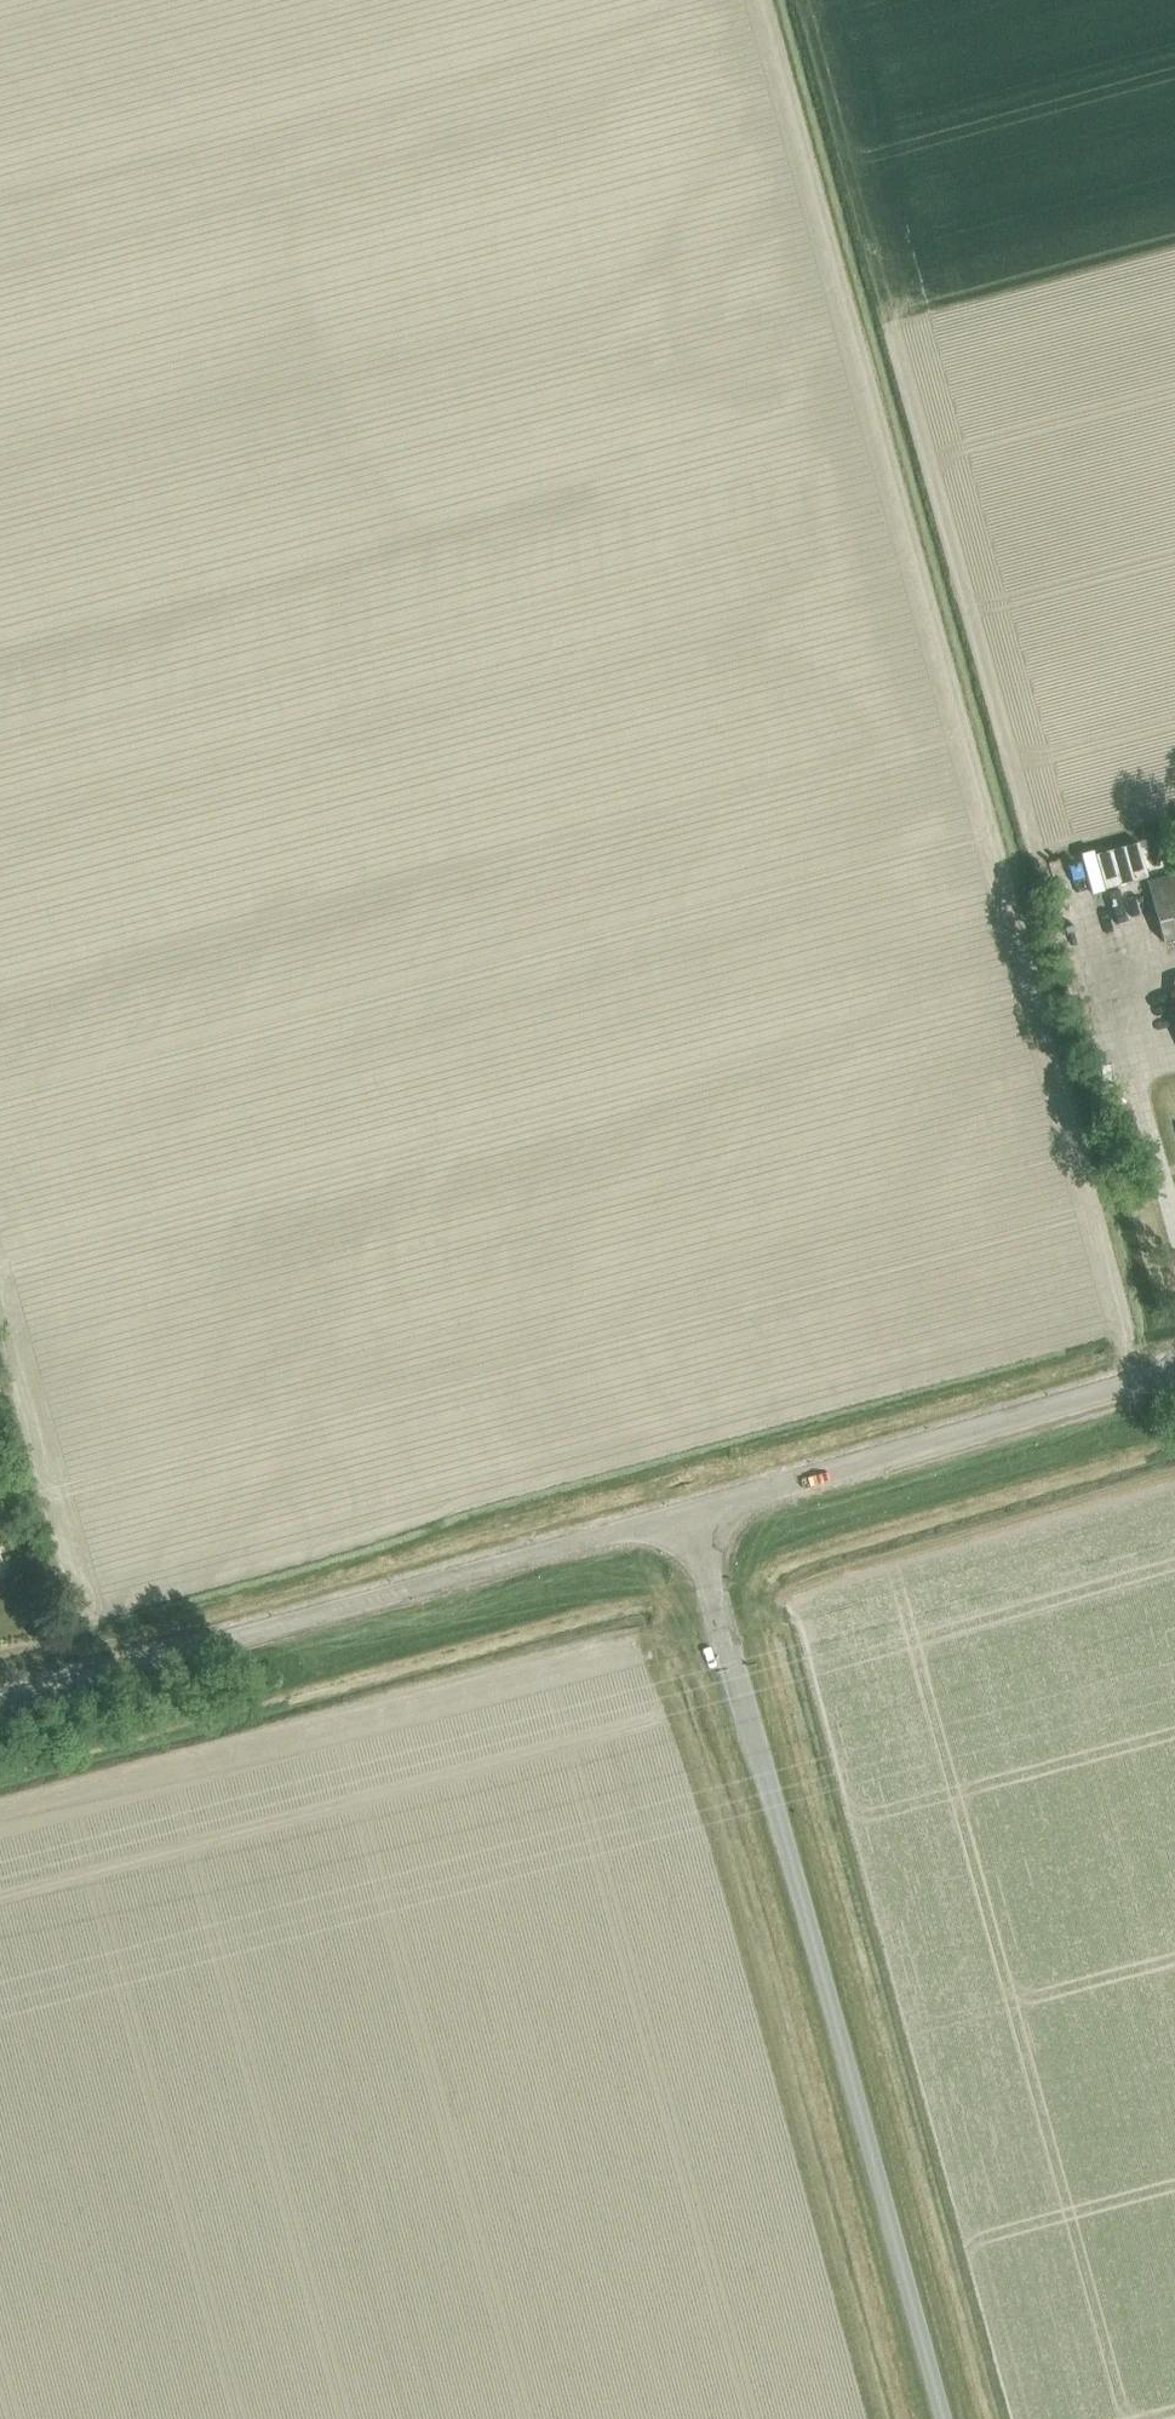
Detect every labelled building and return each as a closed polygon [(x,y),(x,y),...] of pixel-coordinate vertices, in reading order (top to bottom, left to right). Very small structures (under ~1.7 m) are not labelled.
[(1174,941),(1174,875),(1147,882),(1163,944),(1174,941)]
